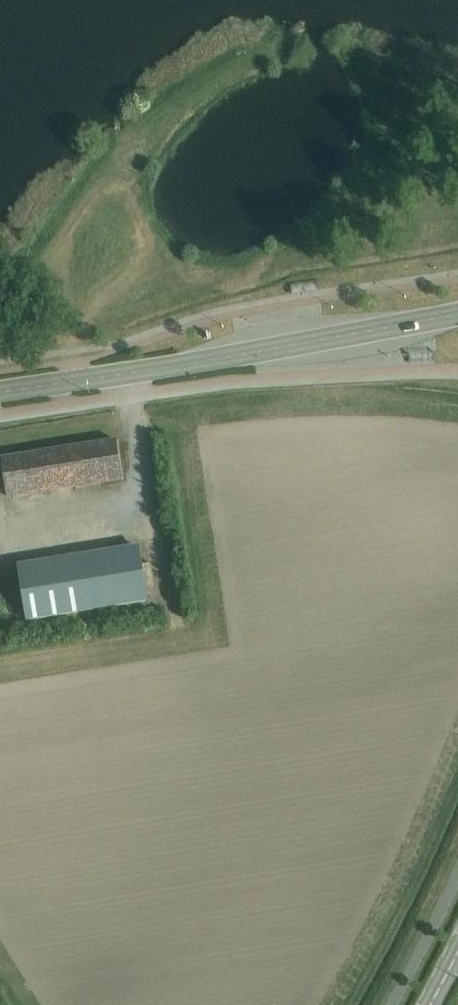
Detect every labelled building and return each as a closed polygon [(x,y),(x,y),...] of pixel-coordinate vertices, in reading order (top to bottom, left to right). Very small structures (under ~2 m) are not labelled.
[(5,495),(121,476),(116,441),(0,459),(0,462),(5,495)] [(146,603),(136,547),(18,566),(26,623),(146,603)]
